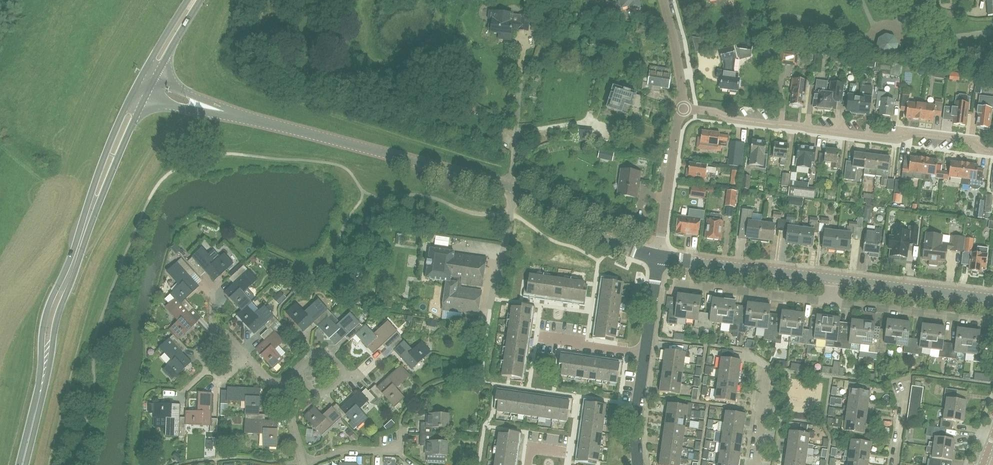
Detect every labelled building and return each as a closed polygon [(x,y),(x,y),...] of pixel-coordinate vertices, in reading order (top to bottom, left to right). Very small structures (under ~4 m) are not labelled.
[(621,9),(630,6),(630,10),(640,7),(638,0),(619,0),(621,9)] [(493,20),(492,22),(489,22),(488,30),(491,30),(491,33),(499,34),(499,36),(511,37),(512,28),(519,29),(519,30),(528,31),(529,16),(520,14),(520,15),(513,14),(513,13),(494,11),(494,12),(490,11),(489,19),(493,20)] [(735,43),(740,60),(751,57),(752,45),(735,43)] [(729,73),(733,74),(735,60),(737,59),(734,46),(719,50),(723,66),(722,71),(729,72),(729,73)] [(779,64),(796,66),(798,54),(781,51),(779,64)] [(813,71),(821,72),(823,54),(816,52),(813,71)] [(903,65),(891,63),(890,74),(890,76),(901,77),(903,65)] [(650,71),(648,84),(646,84),(645,90),(659,92),(660,88),(669,89),(671,75),(669,75),(670,70),(650,67),(650,71)] [(738,74),(733,74),(729,73),(729,72),(722,71),(717,71),(716,78),(721,78),(720,90),(737,92),(739,80),(737,79),(738,74)] [(800,80),(792,79),(792,82),(791,88),(790,94),(792,94),(791,104),(792,104),(793,106),(797,106),(798,105),(803,106),(806,87),(807,87),(808,81),(800,80)] [(824,110),(826,94),(821,93),(823,82),(817,81),(813,107),(817,108),(818,109),(824,110)] [(841,102),(844,83),(830,82),(828,94),(826,94),(824,110),(829,110),(831,109),(835,110),(836,102),(841,102)] [(858,114),(860,98),(855,97),(856,85),(850,84),(847,111),(851,112),(852,113),(858,114)] [(861,89),(860,98),(858,114),(863,114),(864,113),(869,114),(872,87),(866,86),(867,86),(862,85),(861,89)] [(636,95),(636,94),(614,87),(607,108),(629,115),(632,106),(638,108),(642,97),(636,95)] [(890,96),(885,95),(885,94),(877,93),(875,107),(881,108),(880,115),(891,117),(894,101),(889,100),(890,96)] [(906,118),(919,120),(921,105),(908,103),(909,94),(903,93),(901,110),(907,111),(906,118)] [(942,119),(953,121),(952,124),(966,126),(968,104),(969,104),(970,97),(968,97),(967,95),(959,94),(957,96),(956,96),(955,102),(954,108),(944,107),(942,119)] [(989,129),(991,109),(992,109),(992,98),(980,96),(978,107),(977,114),(978,114),(977,127),(982,128),(983,129),(987,130),(988,128),(989,129)] [(921,105),(919,120),(933,122),(934,115),(941,116),(942,101),(935,100),(934,106),(921,105)] [(579,127),(578,130),(577,140),(591,142),(593,129),(579,127)] [(701,131),(701,138),(698,138),(697,149),(717,151),(718,142),(727,143),(728,136),(719,135),(719,133),(701,131)] [(765,156),(766,143),(759,142),(758,140),(755,140),(753,141),(752,141),(750,155),(751,155),(750,166),(756,167),(756,169),(765,170),(767,156),(765,156)] [(780,165),(785,166),(786,158),(787,158),(788,145),(782,144),(780,143),(777,142),(776,144),(774,144),(772,157),(781,158),(780,165)] [(814,163),(816,148),(806,147),(805,145),(802,145),(800,146),(798,146),(796,167),(812,169),(813,163),(814,163)] [(615,152),(600,149),(598,159),(613,162),(615,152)] [(819,153),(817,166),(823,167),(824,162),(832,163),(831,168),(839,169),(841,158),(838,158),(839,151),(825,150),(825,154),(819,153)] [(729,166),(742,167),(743,153),(734,152),(734,159),(730,159),(729,166)] [(857,168),(864,169),(866,154),(854,153),(853,162),(846,161),(844,179),(855,181),(857,168)] [(878,156),(866,154),(864,169),(864,174),(868,175),(875,176),(878,156)] [(890,157),(878,156),(875,176),(882,176),(881,186),(886,186),(888,180),(887,189),(893,190),(894,185),(894,179),(888,179),(888,178),(888,172),(890,157)] [(921,179),(924,158),(910,156),(908,167),(902,166),(902,173),(902,178),(912,179),(913,178),(921,179)] [(924,158),(921,179),(930,181),(931,175),(935,176),(935,178),(943,179),(944,172),(936,171),(938,160),(924,158)] [(948,177),(962,179),(964,163),(951,162),(949,173),(944,172),(943,179),(948,180),(948,177)] [(964,163),(962,179),(961,184),(970,186),(971,187),(972,189),(973,189),(975,190),(977,190),(978,189),(979,188),(980,187),(981,186),(981,183),(984,168),(978,168),(978,165),(964,163)] [(687,169),(686,176),(705,178),(706,173),(715,174),(716,169),(706,167),(706,166),(690,164),(689,169),(687,169)] [(638,182),(640,172),(622,169),(618,195),(636,197),(638,187),(639,188),(640,182),(638,182)] [(788,187),(790,179),(790,175),(782,173),(781,186),(788,187)] [(743,176),(741,189),(749,190),(751,176),(743,176)] [(893,203),(899,203),(901,181),(895,180),(893,203)] [(869,181),(870,194),(878,194),(878,181),(869,181)] [(691,186),(690,194),(698,195),(698,197),(704,198),(706,188),(691,186)] [(803,198),(814,199),(815,191),(789,187),(788,196),(803,198)] [(735,208),(736,196),(737,192),(727,191),(725,206),(735,208)] [(863,194),(863,198),(864,198),(863,205),(871,206),(872,199),(873,199),(874,195),(863,194)] [(788,196),(787,204),(802,206),(803,198),(796,197),(788,196)] [(983,216),(983,209),(976,208),(975,216),(983,216)] [(750,240),(759,241),(761,223),(751,222),(753,210),(742,209),(740,227),(748,228),(746,238),(750,238),(750,240)] [(678,217),(676,233),(678,233),(678,235),(683,236),(684,234),(685,234),(685,233),(697,234),(699,219),(703,220),(704,212),(689,210),(688,218),(678,217)] [(705,238),(720,240),(722,221),(719,221),(720,215),(711,214),(710,220),(707,220),(705,238)] [(784,229),(787,229),(786,243),(799,244),(801,229),(788,227),(788,222),(795,222),(795,216),(787,215),(786,220),(785,220),(784,229)] [(818,231),(820,219),(809,218),(808,230),(801,229),(799,244),(812,246),(814,232),(818,232),(818,231)] [(838,233),(836,251),(844,252),(846,250),(849,250),(851,234),(853,235),(854,228),(862,229),(863,218),(858,218),(857,222),(849,222),(849,227),(847,226),(846,234),(838,233)] [(778,219),(777,230),(784,231),(784,229),(785,220),(781,219),(778,219)] [(761,223),(759,241),(768,243),(769,241),(772,241),(774,225),(761,223)] [(916,245),(918,228),(909,227),(909,233),(893,231),(892,237),(890,237),(889,249),(891,249),(889,259),(899,260),(899,257),(907,258),(908,244),(916,245)] [(869,256),(878,258),(881,228),(875,228),(875,230),(866,229),(863,252),(869,253),(869,256)] [(825,232),(823,247),(827,248),(827,250),(836,251),(838,233),(825,231),(825,232)] [(950,250),(962,252),(964,238),(952,236),(951,244),(940,243),(941,236),(926,234),(922,259),(929,260),(929,265),(937,266),(937,261),(944,262),(946,249),(950,250)] [(963,253),(961,264),(969,265),(969,271),(972,271),(973,273),(976,274),(977,272),(980,272),(980,267),(985,267),(987,255),(988,248),(984,248),(977,247),(976,254),(971,253),(973,239),(966,238),(964,252),(964,253),(963,253)] [(224,253),(220,257),(213,250),(208,255),(201,248),(188,261),(201,276),(206,271),(214,280),(233,263),(224,253)] [(430,249),(425,279),(446,282),(442,310),(478,316),(481,291),(460,288),(461,284),(482,287),(486,258),(454,254),(454,252),(430,249)] [(188,313),(193,309),(184,300),(198,287),(190,277),(194,273),(181,259),(167,272),(180,286),(170,294),(175,299),(188,313)] [(242,311),(247,307),(252,302),(251,301),(255,297),(248,288),(257,280),(244,266),(229,279),(234,284),(225,292),(242,311)] [(540,300),(543,277),(529,275),(528,284),(525,284),(523,298),(528,298),(528,295),(536,296),(535,300),(540,300)] [(543,277),(540,300),(545,301),(545,298),(554,299),(557,279),(543,277)] [(598,294),(621,298),(623,284),(614,282),(614,279),(600,277),(600,282),(603,282),(602,290),(599,290),(598,294)] [(557,279),(554,299),(563,300),(563,303),(567,304),(570,281),(557,279)] [(570,281),(567,304),(572,305),(572,301),(580,302),(579,306),(584,306),(587,286),(584,285),(584,283),(570,281)] [(275,297),(280,303),(286,298),(281,292),(275,297)] [(392,295),(385,294),(383,307),(390,308),(392,295)] [(621,298),(598,294),(597,298),(601,299),(599,308),(619,311),(621,298)] [(686,320),(689,296),(677,295),(676,310),(669,309),(667,324),(677,325),(677,319),(686,320)] [(689,296),(686,320),(695,321),(694,327),(703,328),(705,313),(699,313),(701,298),(689,296)] [(197,322),(188,313),(175,299),(165,307),(178,321),(169,329),(174,334),(178,339),(197,322)] [(712,323),(721,324),(724,300),(712,299),(710,314),(705,313),(703,328),(712,329),(712,323)] [(328,318),(332,315),(318,300),(305,312),(296,303),(286,313),(304,332),(313,323),(317,328),(319,327),(318,327),(328,318)] [(729,332),(738,333),(740,318),(733,317),(735,302),(724,300),(721,324),(730,325),(729,332)] [(756,328),(759,305),(747,303),(745,318),(740,318),(738,333),(746,334),(747,327),(756,328)] [(509,321),(532,324),(533,320),(530,320),(531,312),(534,312),(535,307),(514,304),(514,308),(511,307),(509,321)] [(771,306),(759,305),(756,328),(765,330),(763,340),(772,341),(774,326),(768,325),(771,306)] [(264,326),(268,330),(275,324),(278,321),(265,307),(255,316),(247,307),(242,311),(237,316),(254,334),(264,326)] [(619,311),(599,308),(598,317),(595,317),(594,322),(617,325),(619,311)] [(782,336),(790,337),(793,313),(782,311),(780,326),(774,326),(772,341),(781,342),(782,336)] [(793,313),(790,337),(799,338),(799,344),(807,345),(809,330),(803,329),(805,314),(793,313)] [(336,327),(328,318),(318,327),(319,327),(335,345),(344,337),(349,341),(356,335),(355,335),(363,328),(350,314),(336,327)] [(817,340),(825,341),(828,317),(817,316),(815,331),(809,330),(807,345),(816,346),(817,340)] [(842,349),(844,334),(838,334),(840,318),(828,317),(825,341),(834,342),(833,348),(842,349)] [(851,350),(859,351),(863,321),(851,320),(849,335),(844,334),(842,349),(851,350)] [(885,339),(878,339),(877,353),(886,355),(887,344),(896,345),(899,322),(887,320),(885,339)] [(532,324),(509,321),(507,335),(528,338),(529,329),(532,329),(532,324)] [(863,321),(859,351),(860,351),(860,352),(868,352),(877,353),(878,339),(872,338),(874,323),(863,321)] [(400,337),(401,336),(387,322),(374,335),(365,326),(363,328),(355,335),(356,335),(373,353),(382,345),(386,349),(400,337)] [(617,325),(594,322),(594,326),(597,326),(596,334),(593,333),(592,338),(613,342),(613,339),(615,339),(617,325)] [(903,352),(912,353),(914,339),(908,338),(910,323),(899,322),(896,345),(904,346),(903,352)] [(268,330),(261,336),(265,341),(256,349),(273,368),(283,360),(274,350),(284,341),(275,332),(279,328),(275,324),(268,330)] [(914,339),(912,353),(921,354),(922,348),(930,349),(929,356),(930,356),(933,326),(922,324),(920,339),(914,339)] [(930,356),(947,358),(949,343),(944,342),(945,327),(933,326),(930,356)] [(965,354),(966,354),(968,330),(957,329),(955,343),(949,343),(947,358),(956,359),(965,360),(965,354)] [(980,331),(968,330),(966,354),(974,355),(973,361),(982,362),(984,347),(978,346),(980,331)] [(187,348),(178,339),(174,334),(160,347),(172,361),(163,370),(172,380),(191,362),(182,353),(187,348)] [(528,338),(507,335),(506,348),(529,352),(529,347),(526,347),(528,338)] [(412,350),(400,337),(386,349),(386,350),(381,354),(385,359),(394,351),(411,369),(431,352),(422,342),(412,350)] [(529,352),(506,348),(504,362),(524,365),(525,356),(528,357),(529,352)] [(664,361),(684,364),(685,357),(689,357),(689,353),(685,353),(665,350),(664,361)] [(722,350),(719,369),(739,372),(741,361),(732,360),(733,352),(722,350)] [(575,377),(578,355),(574,354),(574,357),(566,356),(566,353),(560,352),(558,373),(561,373),(560,375),(575,377)] [(588,379),(591,360),(581,358),(582,355),(578,355),(575,377),(588,379)] [(602,382),(606,359),(602,358),(601,361),(591,360),(588,379),(602,382)] [(606,359),(602,382),(617,384),(618,374),(621,375),(623,361),(618,361),(617,363),(609,362),(609,359),(606,359)] [(664,361),(662,371),(682,374),(684,364),(664,361)] [(524,365),(504,362),(502,376),(511,377),(510,380),(524,382),(525,378),(522,377),(524,365)] [(375,385),(370,389),(379,399),(384,395),(394,406),(404,397),(396,388),(409,375),(400,366),(377,387),(375,385)] [(738,382),(739,372),(719,369),(718,379),(738,382)] [(682,374),(662,371),(661,382),(681,385),(682,374)] [(736,392),(738,382),(718,379),(716,390),(736,392)] [(681,385),(661,382),(659,392),(679,395),(681,385)] [(849,389),(849,396),(843,395),(843,399),(848,400),(868,403),(870,392),(869,392),(869,385),(848,382),(847,389),(849,389)] [(611,386),(612,398),(622,397),(621,386),(611,386)] [(246,402),(245,414),(258,414),(259,389),(227,388),(227,391),(221,390),(220,404),(227,404),(227,401),(246,402)] [(510,414),(514,391),(510,390),(510,394),(501,393),(502,389),(496,388),(494,409),(497,409),(496,412),(510,414)] [(347,415),(352,421),(357,426),(358,427),(368,418),(359,409),(368,400),(370,403),(375,398),(366,389),(362,393),(360,391),(341,408),(347,415)] [(945,409),(965,412),(966,401),(956,400),(957,390),(946,389),(944,399),(946,399),(945,409)] [(734,403),(736,392),(716,390),(715,400),(734,403)] [(514,391),(510,414),(524,416),(527,396),(517,395),(518,391),(514,391)] [(185,417),(185,424),(210,425),(210,431),(216,432),(217,419),(211,419),(212,393),(198,393),(198,411),(185,411),(185,417)] [(527,396),(524,416),(538,418),(541,395),(538,394),(537,398),(527,396)] [(541,395),(538,418),(552,420),(555,400),(545,399),(545,395),(541,395)] [(555,400),(552,420),(566,422),(567,413),(571,413),(573,400),(567,399),(567,402),(555,400)] [(581,416),(604,420),(606,405),(597,404),(597,401),(583,399),(582,404),(586,405),(584,413),(581,413),(581,416)] [(848,400),(847,406),(844,406),(843,409),(847,410),(867,413),(868,403),(848,400)] [(185,437),(185,424),(185,417),(179,417),(180,405),(154,403),(153,416),(166,417),(165,436),(185,437)] [(342,420),(347,415),(341,408),(337,403),(323,417),(314,407),(304,416),(322,435),(340,418),(342,420)] [(668,403),(666,414),(690,418),(692,404),(688,403),(687,406),(668,403)] [(941,419),(940,428),(946,429),(952,430),(953,421),(963,423),(965,412),(945,409),(943,419),(941,419)] [(840,420),(845,420),(845,421),(865,423),(867,413),(847,410),(846,417),(841,416),(840,420)] [(725,412),(724,422),(744,425),(745,415),(725,412)] [(264,415),(258,414),(245,414),(244,434),(263,434),(263,446),(276,447),(277,422),(264,421),(264,415)] [(421,423),(420,435),(433,435),(433,428),(448,428),(448,423),(450,423),(450,417),(448,417),(448,415),(427,414),(427,424),(421,423)] [(690,422),(690,418),(666,414),(665,425),(684,427),(685,422),(690,422)] [(582,431),(602,434),(604,420),(581,416),(580,420),(584,421),(582,431)] [(352,421),(349,424),(354,429),(357,426),(352,421)] [(845,421),(844,431),(864,434),(865,423),(845,421)] [(742,435),(744,425),(724,422),(722,433),(742,435)] [(683,438),(684,427),(665,425),(663,435),(683,438)] [(933,448),(953,450),(955,440),(944,439),(946,429),(940,428),(934,428),(933,437),(935,437),(934,443),(929,442),(929,447),(933,448)] [(789,431),(787,442),(807,445),(808,438),(813,439),(814,431),(807,430),(806,434),(789,431)] [(497,447),(519,451),(520,448),(517,447),(518,439),(521,440),(522,434),(501,431),(501,434),(499,433),(497,447)] [(577,444),(600,447),(602,434),(582,431),(581,441),(577,440),(577,444)] [(741,446),(742,435),(722,433),(721,443),(741,446)] [(433,435),(420,435),(420,446),(426,446),(425,455),(447,456),(447,453),(449,453),(449,447),(447,447),(447,443),(432,442),(433,435)] [(683,438),(663,435),(662,445),(681,448),(682,444),(687,442),(687,438),(683,438)] [(851,440),(850,451),(869,453),(871,443),(851,440)] [(807,445),(787,442),(786,453),(806,455),(807,449),(813,449),(813,445),(807,445)] [(739,457),(741,446),(721,443),(719,454),(739,457)] [(600,447),(577,444),(576,448),(579,448),(578,457),(575,456),(574,461),(595,464),(595,461),(598,462),(600,447)] [(660,455),(687,459),(686,459),(686,454),(687,449),(681,448),(662,445),(660,455)] [(933,448),(929,447),(927,446),(926,452),(933,453),(932,458),(930,457),(928,464),(940,464),(941,459),(952,460),(953,450),(933,448)] [(519,451),(497,447),(495,461),(514,464),(516,455),(519,455),(519,451)] [(848,461),(868,464),(869,453),(850,451),(849,457),(843,456),(842,461),(848,462),(848,461)] [(786,453),(784,463),(802,464),(805,464),(806,455),(786,453)] [(722,464),(738,464),(739,457),(719,454),(718,464),(722,464)] [(660,455),(659,464),(679,464),(679,463),(686,463),(687,459),(660,455)]
